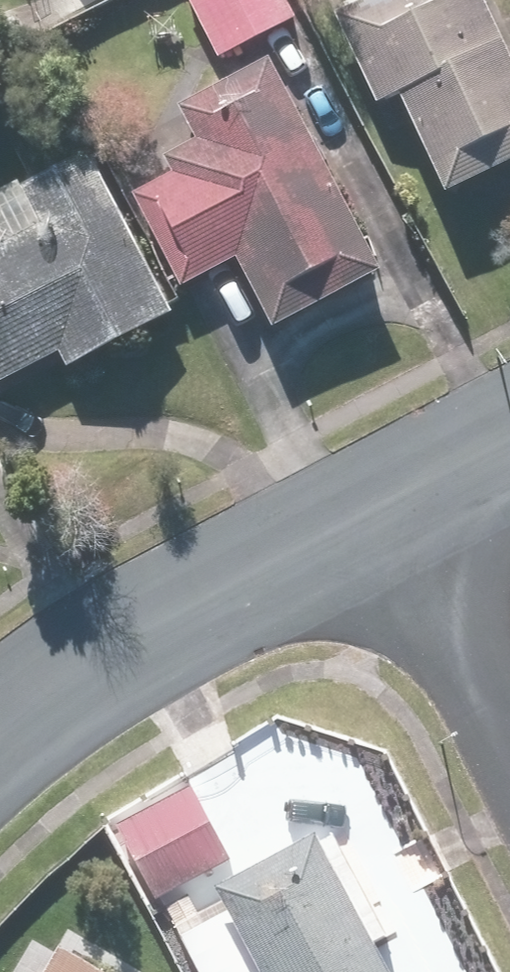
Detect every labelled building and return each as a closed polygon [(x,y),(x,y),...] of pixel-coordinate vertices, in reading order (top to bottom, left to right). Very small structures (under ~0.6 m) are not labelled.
[(289,0),(193,0),(222,58),(299,21),(289,0)] [(495,0),(341,0),(387,98),(409,88),(456,190),(509,165),(509,33),(495,0)] [(389,272),(279,59),(185,106),(203,140),(171,156),(182,177),(144,196),(189,283),(243,256),(280,327),(389,272)] [(0,206),(0,222),(11,243),(0,249),(0,387),(68,352),(77,369),(180,314),(97,155),(0,206)] [(233,849),(195,783),(117,828),(155,894),(233,849)] [(230,895),(201,912),(192,896),(166,910),(201,971),(404,971),(383,935),(398,927),(343,830),(328,839),(322,828),(224,884),(230,895)] [(63,945),(47,971),(111,971),(63,945)]
